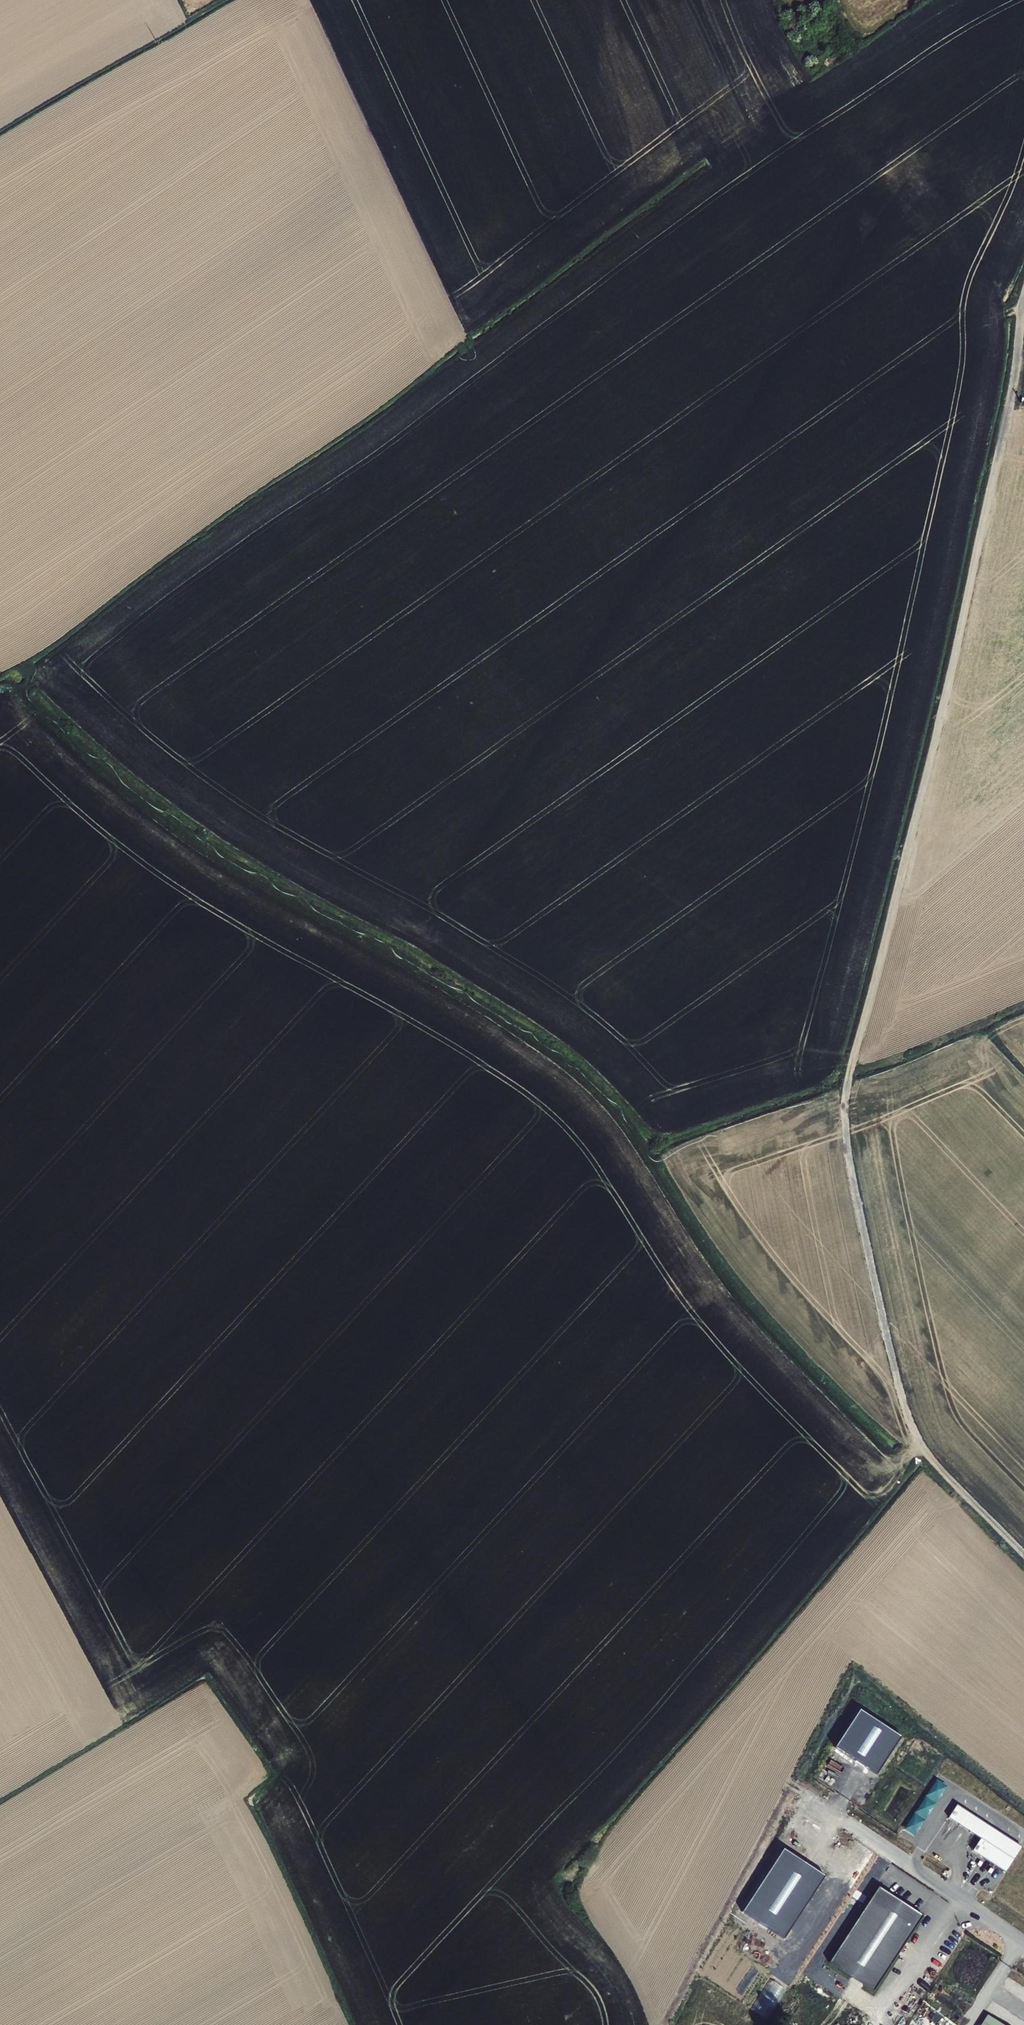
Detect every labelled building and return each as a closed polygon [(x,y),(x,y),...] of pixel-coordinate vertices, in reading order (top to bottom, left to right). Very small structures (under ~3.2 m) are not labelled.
[(881,1885),(829,1959),(872,1990),(925,1915),(881,1885)] [(982,2013),(974,2024),(1001,2024),(982,2013)]
